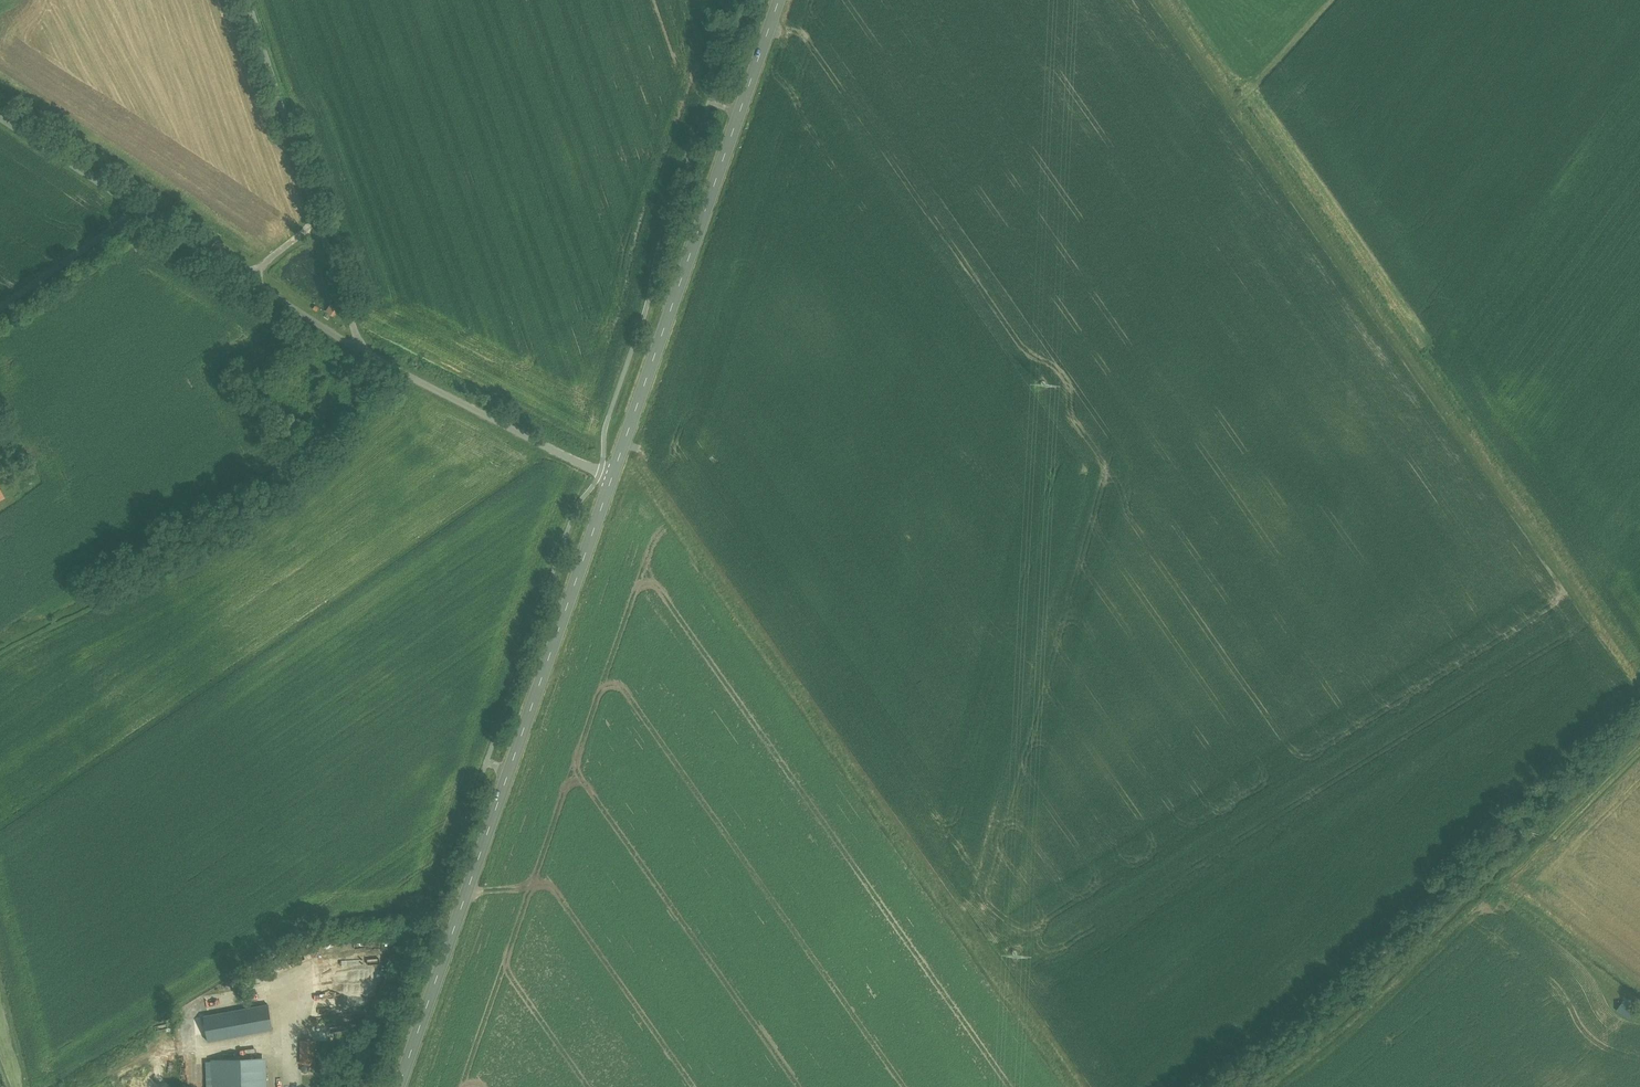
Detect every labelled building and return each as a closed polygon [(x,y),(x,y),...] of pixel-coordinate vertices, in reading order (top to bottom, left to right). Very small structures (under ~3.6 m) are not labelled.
[(326,311),(331,315),(337,306),(332,303),(326,311)] [(1627,1000),(1618,1010),(1629,1020),(1638,1010),(1627,1000)] [(273,1031),(269,1006),(204,1018),(208,1043),(273,1031)] [(164,1027),(175,1021),(171,1013),(160,1020),(164,1027)] [(263,1060),(216,1061),(217,1086),(264,1086),(263,1060)]
